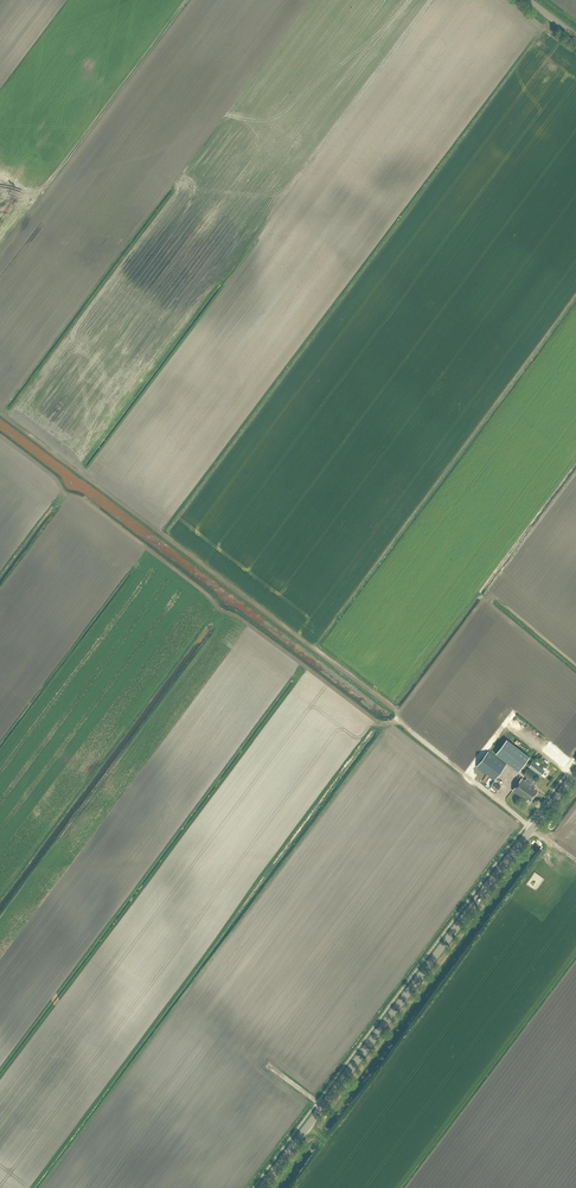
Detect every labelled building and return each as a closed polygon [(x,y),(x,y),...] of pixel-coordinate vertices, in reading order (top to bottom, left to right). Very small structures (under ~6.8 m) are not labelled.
[(527,738),(525,740),(535,749),(537,747),(527,738)] [(507,739),(496,753),(519,771),(526,762),(528,759),(530,756),(507,739)] [(506,764),(489,751),(476,767),(494,780),(506,764)] [(533,761),(532,763),(530,766),(529,766),(540,774),(544,770),(533,761)] [(523,778),(513,791),(527,801),(529,799),(531,800),(538,791),(535,789),(536,787),(532,784),(534,782),(533,781),(536,778),(526,770),(523,774),(528,777),(526,780),(523,778)] [(502,775),(499,779),(503,783),(507,779),(502,775)] [(490,786),(497,791),(501,786),(494,781),(490,786)] [(163,1074),(172,1061),(168,1059),(160,1072),(163,1074)]
